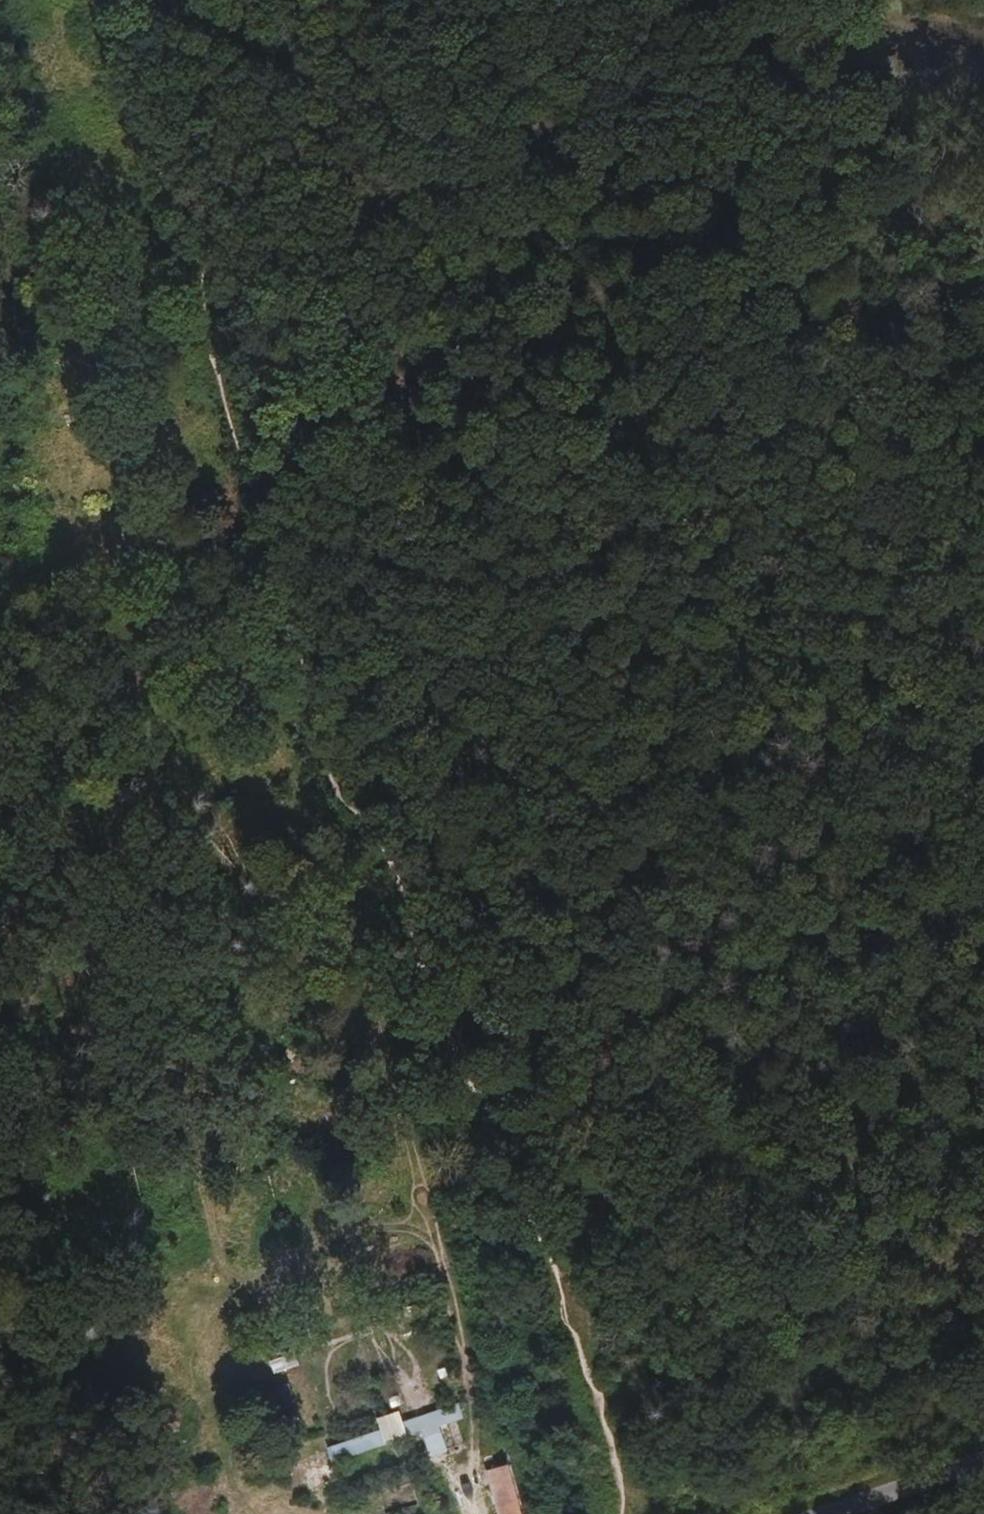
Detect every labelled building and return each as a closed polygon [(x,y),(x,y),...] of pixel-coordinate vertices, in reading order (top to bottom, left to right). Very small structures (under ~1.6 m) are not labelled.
[(460,1414),(455,1397),(323,1431),(328,1449),(412,1426),(419,1451),(440,1445),(434,1421),(450,1417),(460,1414)] [(457,1441),(450,1417),(434,1421),(440,1445),(457,1441)] [(419,1451),(412,1426),(328,1449),(335,1474),(395,1457),(419,1451)] [(513,1459),(488,1466),(502,1513),(529,1513),(513,1459)]
